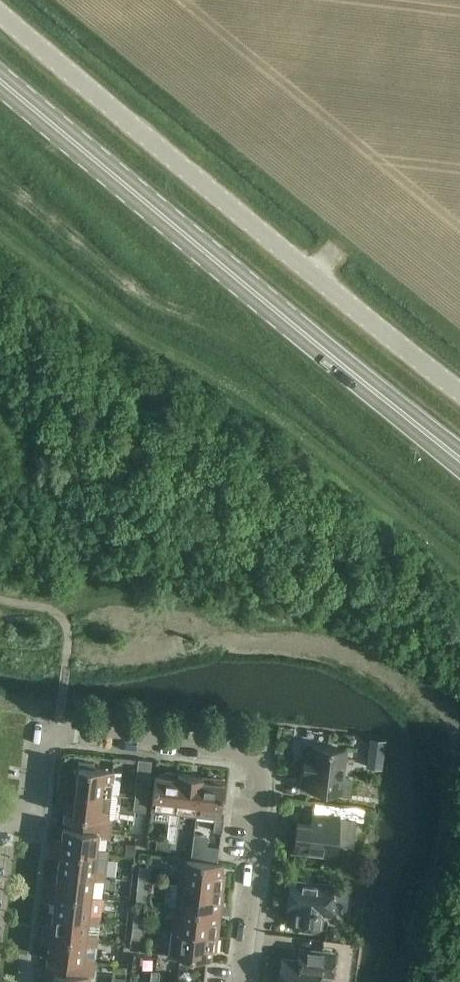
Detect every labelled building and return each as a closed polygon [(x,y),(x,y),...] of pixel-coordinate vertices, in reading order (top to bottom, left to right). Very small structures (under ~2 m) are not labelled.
[(369,735),(368,744),(384,746),(385,738),(385,737),(383,737),(369,735)] [(342,778),(346,749),(312,745),(312,753),(306,752),(303,775),(309,776),(307,788),(349,793),(350,779),(342,778)] [(76,789),(111,794),(114,769),(95,767),(95,763),(79,761),(76,789)] [(174,812),(179,773),(165,771),(165,775),(155,774),(151,809),(170,811),(168,824),(177,825),(179,812),(174,812)] [(197,814),(202,775),(179,773),(174,812),(179,812),(197,814)] [(202,775),(197,814),(215,817),(213,830),(222,831),(224,816),(220,816),(225,778),(202,775)] [(146,810),(149,785),(136,784),(133,809),(146,810)] [(108,818),(111,794),(76,789),(74,804),(66,803),(65,813),(73,814),(71,827),(98,830),(99,826),(100,817),(108,818)] [(353,842),(356,819),(339,817),(339,816),(313,813),(312,824),(297,822),(294,847),(309,849),(309,852),(334,855),(336,840),(353,842)] [(175,840),(177,825),(168,824),(167,839),(175,840)] [(98,830),(71,827),(63,826),(62,839),(54,838),(53,847),(96,852),(96,848),(98,836),(110,837),(111,828),(99,826),(98,830)] [(126,842),(125,855),(134,856),(136,843),(126,842)] [(192,843),(190,858),(192,858),(216,861),(218,846),(207,845),(192,843)] [(108,849),(96,848),(96,852),(53,847),(52,856),(60,857),(58,870),(93,874),(94,869),(106,871),(108,849)] [(179,882),(223,887),(225,872),(221,872),(222,862),(216,861),(192,858),(190,858),(181,857),(179,882)] [(138,877),(150,878),(152,866),(139,864),(138,877)] [(105,880),(106,871),(94,869),(93,874),(58,870),(57,882),(49,881),(48,890),(91,895),(93,879),(105,880)] [(149,890),(150,878),(138,877),(137,889),(149,890)] [(330,914),(333,884),(291,879),(287,909),(295,909),(293,923),(321,927),(323,913),(330,914)] [(222,902),(223,887),(179,882),(176,905),(217,910),(218,902),(222,902)] [(89,912),(91,895),(48,890),(47,899),(55,900),(53,913),(88,917),(87,922),(99,923),(101,914),(89,912)] [(216,919),(217,910),(176,905),(173,930),(218,935),(220,920),(216,919)] [(133,925),(145,926),(146,914),(134,912),(133,925)] [(86,934),(87,922),(88,917),(53,913),(52,925),(44,924),(43,933),(86,939),(85,943),(97,945),(98,935),(86,934)] [(143,938),(145,926),(133,925),(131,937),(143,938)] [(328,930),(327,935),(331,939),(335,939),(339,935),(340,931),(336,927),(331,927),(328,930)] [(216,950),(218,935),(173,930),(170,954),(211,959),(212,949),(216,950)] [(84,955),(85,943),(86,939),(43,933),(42,942),(50,943),(48,956),(56,957),(83,960),(83,965),(94,966),(95,957),(84,955)] [(335,952),(300,948),(298,960),(282,958),(279,981),(320,981),(321,975),(332,976),(335,952)] [(83,965),(83,960),(56,957),(54,970),(46,969),(45,979),(53,980),(53,981),(88,981),(89,975),(81,974),(83,965)] [(149,981),(158,981),(160,970),(151,969),(149,981)]
